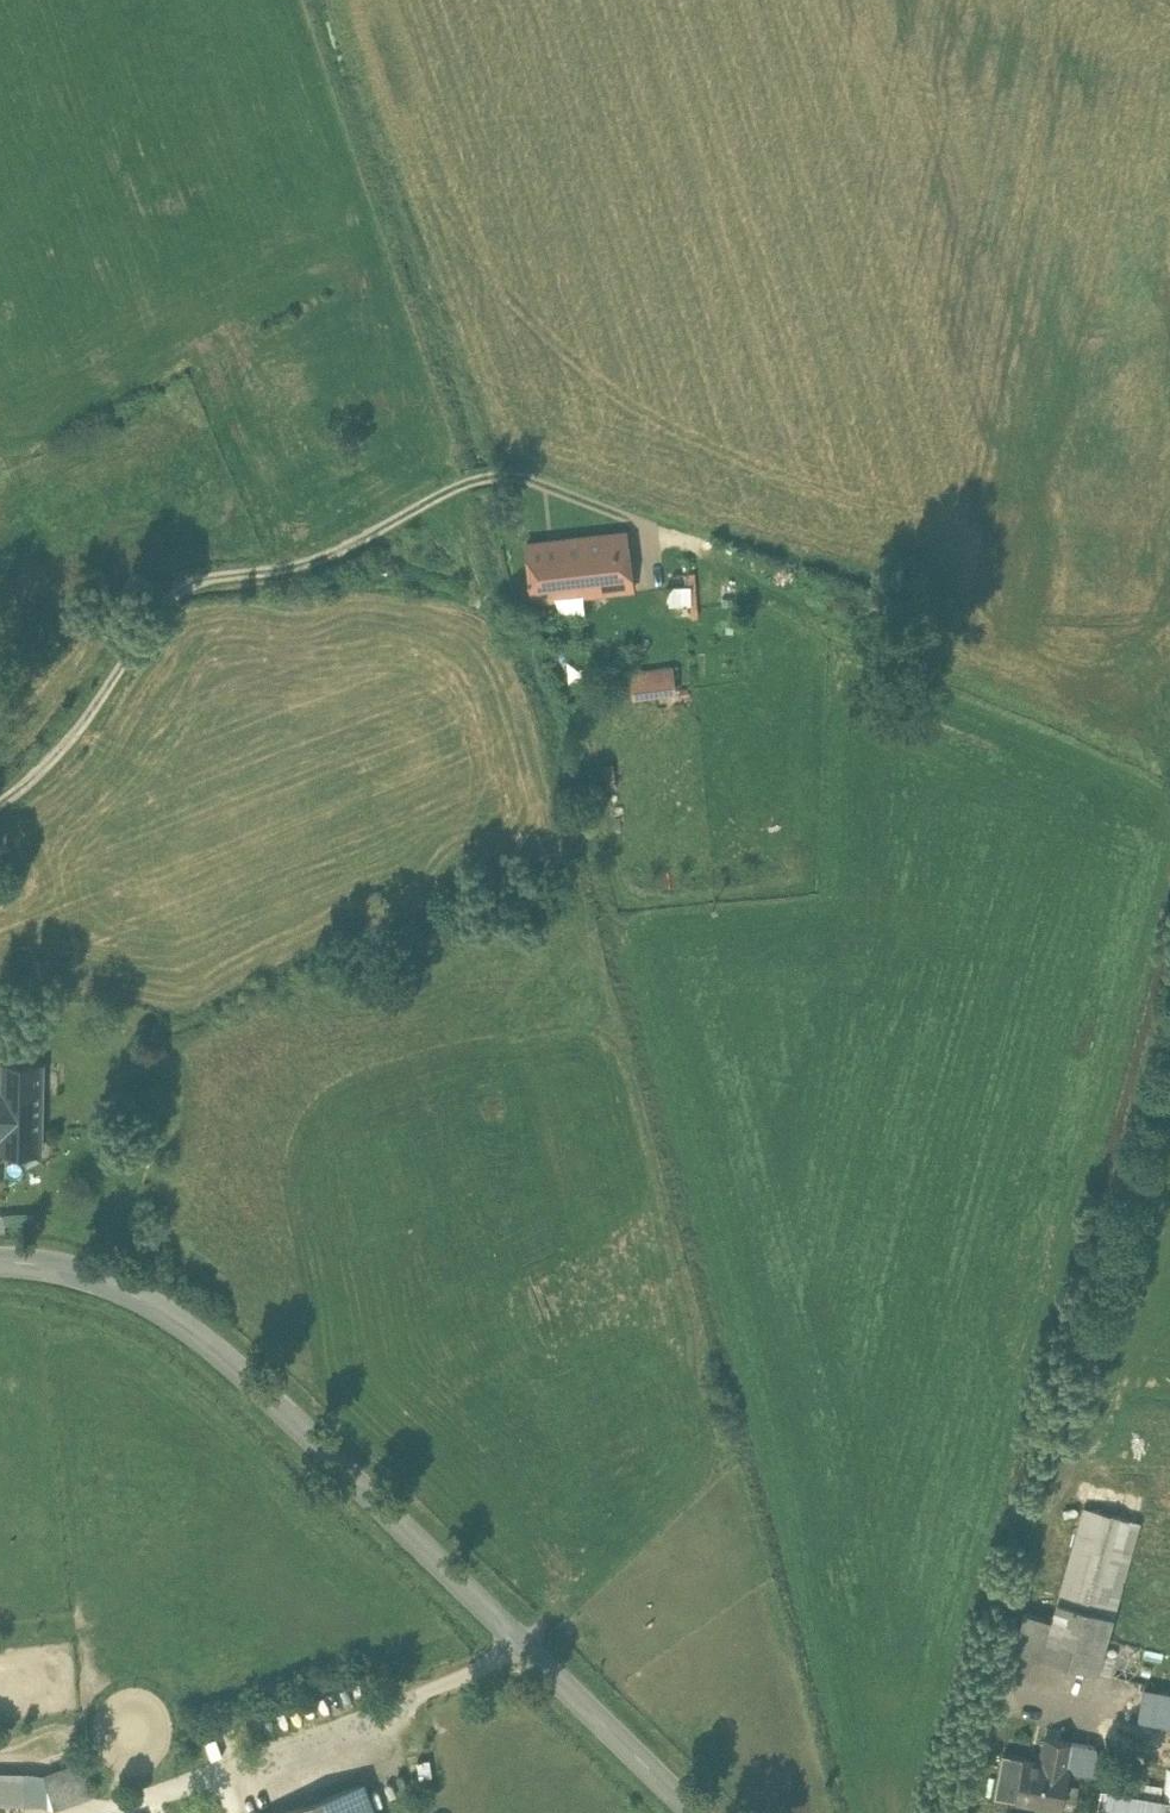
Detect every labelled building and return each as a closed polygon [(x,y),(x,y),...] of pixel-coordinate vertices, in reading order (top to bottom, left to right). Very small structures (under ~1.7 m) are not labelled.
[(628,532),(571,538),(578,592),(635,586),(628,532)] [(571,538),(527,543),(530,578),(534,597),(578,592),(571,538)] [(692,585),(670,586),(670,602),(692,601),(692,585)] [(673,668),(632,674),(634,694),(676,689),(673,668)] [(600,761),(602,784),(620,782),(617,759),(600,761)] [(7,1008),(7,1022),(23,1022),(23,1008),(7,1008)] [(3,1062),(2,1087),(0,1087),(0,1150),(40,1150),(42,1063),(3,1062)] [(1016,1647),(1097,1670),(1139,1522),(1086,1507),(1055,1619),(1026,1610),(1016,1647)] [(1144,1691),(1139,1717),(1169,1723),(1169,1696),(1144,1691)] [(1085,1742),(1047,1735),(1041,1759),(1004,1751),(995,1793),(1063,1806),(1070,1767),(1079,1769),(1085,1742)] [(47,1776),(54,1804),(90,1791),(83,1762),(47,1776)] [(23,1771),(0,1771),(0,1802),(24,1802),(23,1771)] [(54,1804),(47,1776),(23,1771),(24,1802),(54,1804)] [(273,1812),(377,1812),(364,1779),(273,1812)] [(1105,1787),(1099,1812),(1101,1812),(1164,1812),(1167,1798),(1105,1787)]
